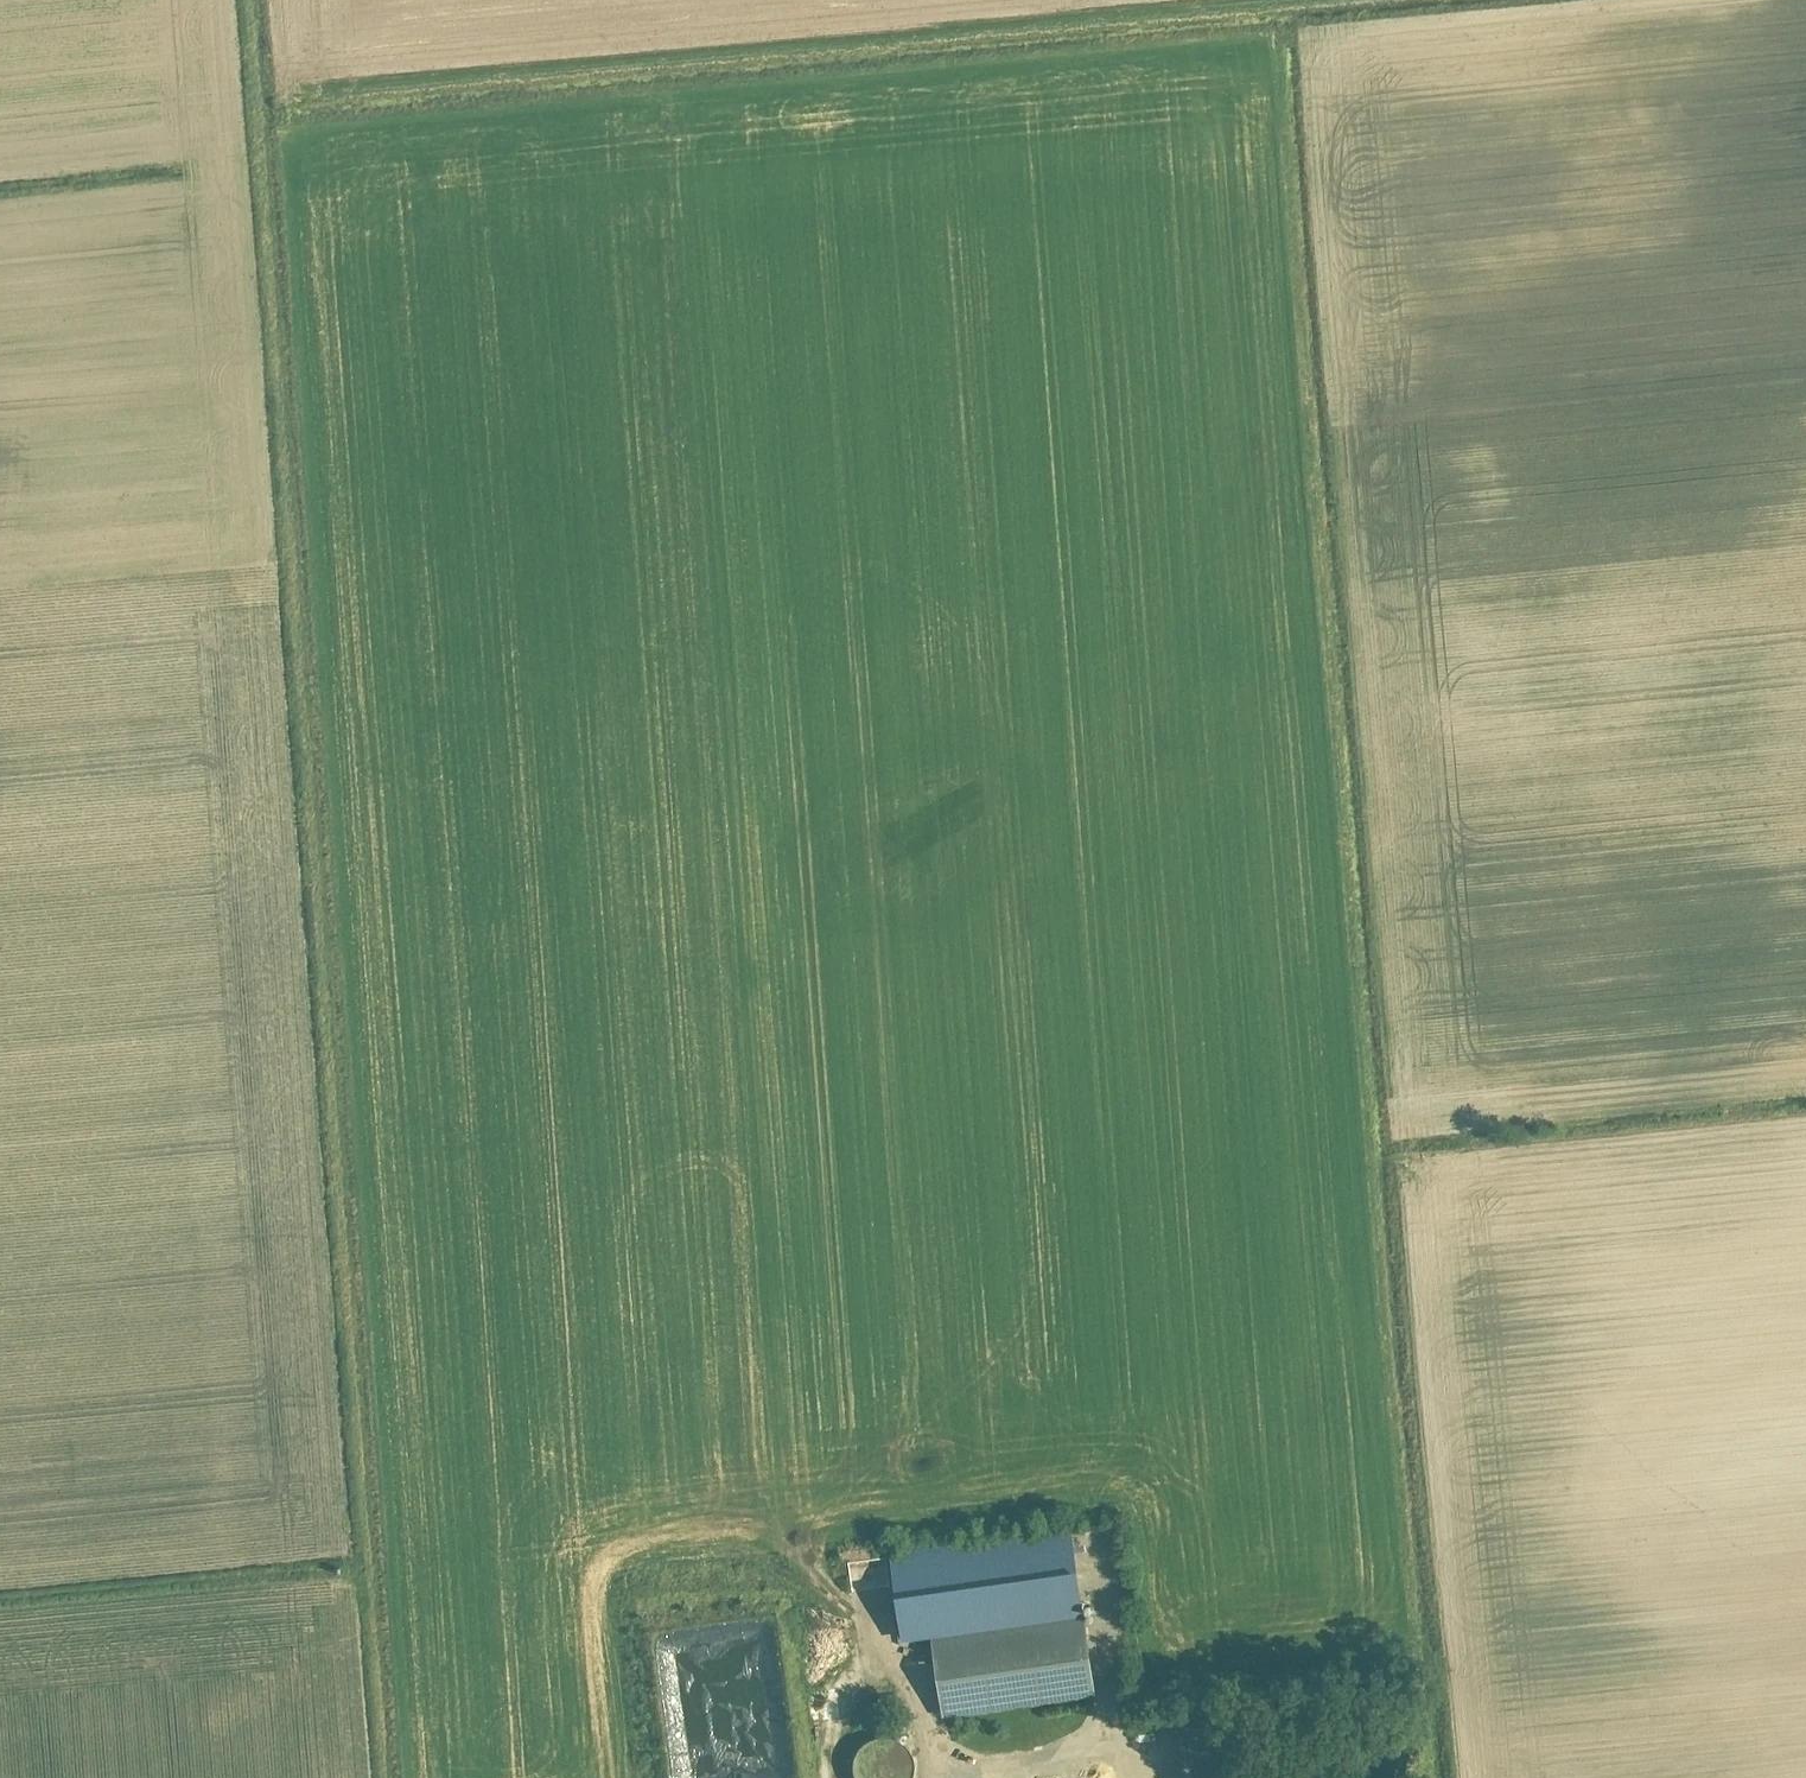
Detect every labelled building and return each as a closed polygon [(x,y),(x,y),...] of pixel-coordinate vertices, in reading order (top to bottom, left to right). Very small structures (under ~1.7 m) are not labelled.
[(925,1636),(934,1713),(1090,1696),(1081,1619),(925,1636)] [(1166,1711),(1176,1777),(1245,1777),(1234,1701),(1166,1711)] [(848,1777),(905,1777),(906,1776),(906,1761),(896,1744),(881,1737),(864,1739),(851,1749),(844,1768),(848,1777)]
